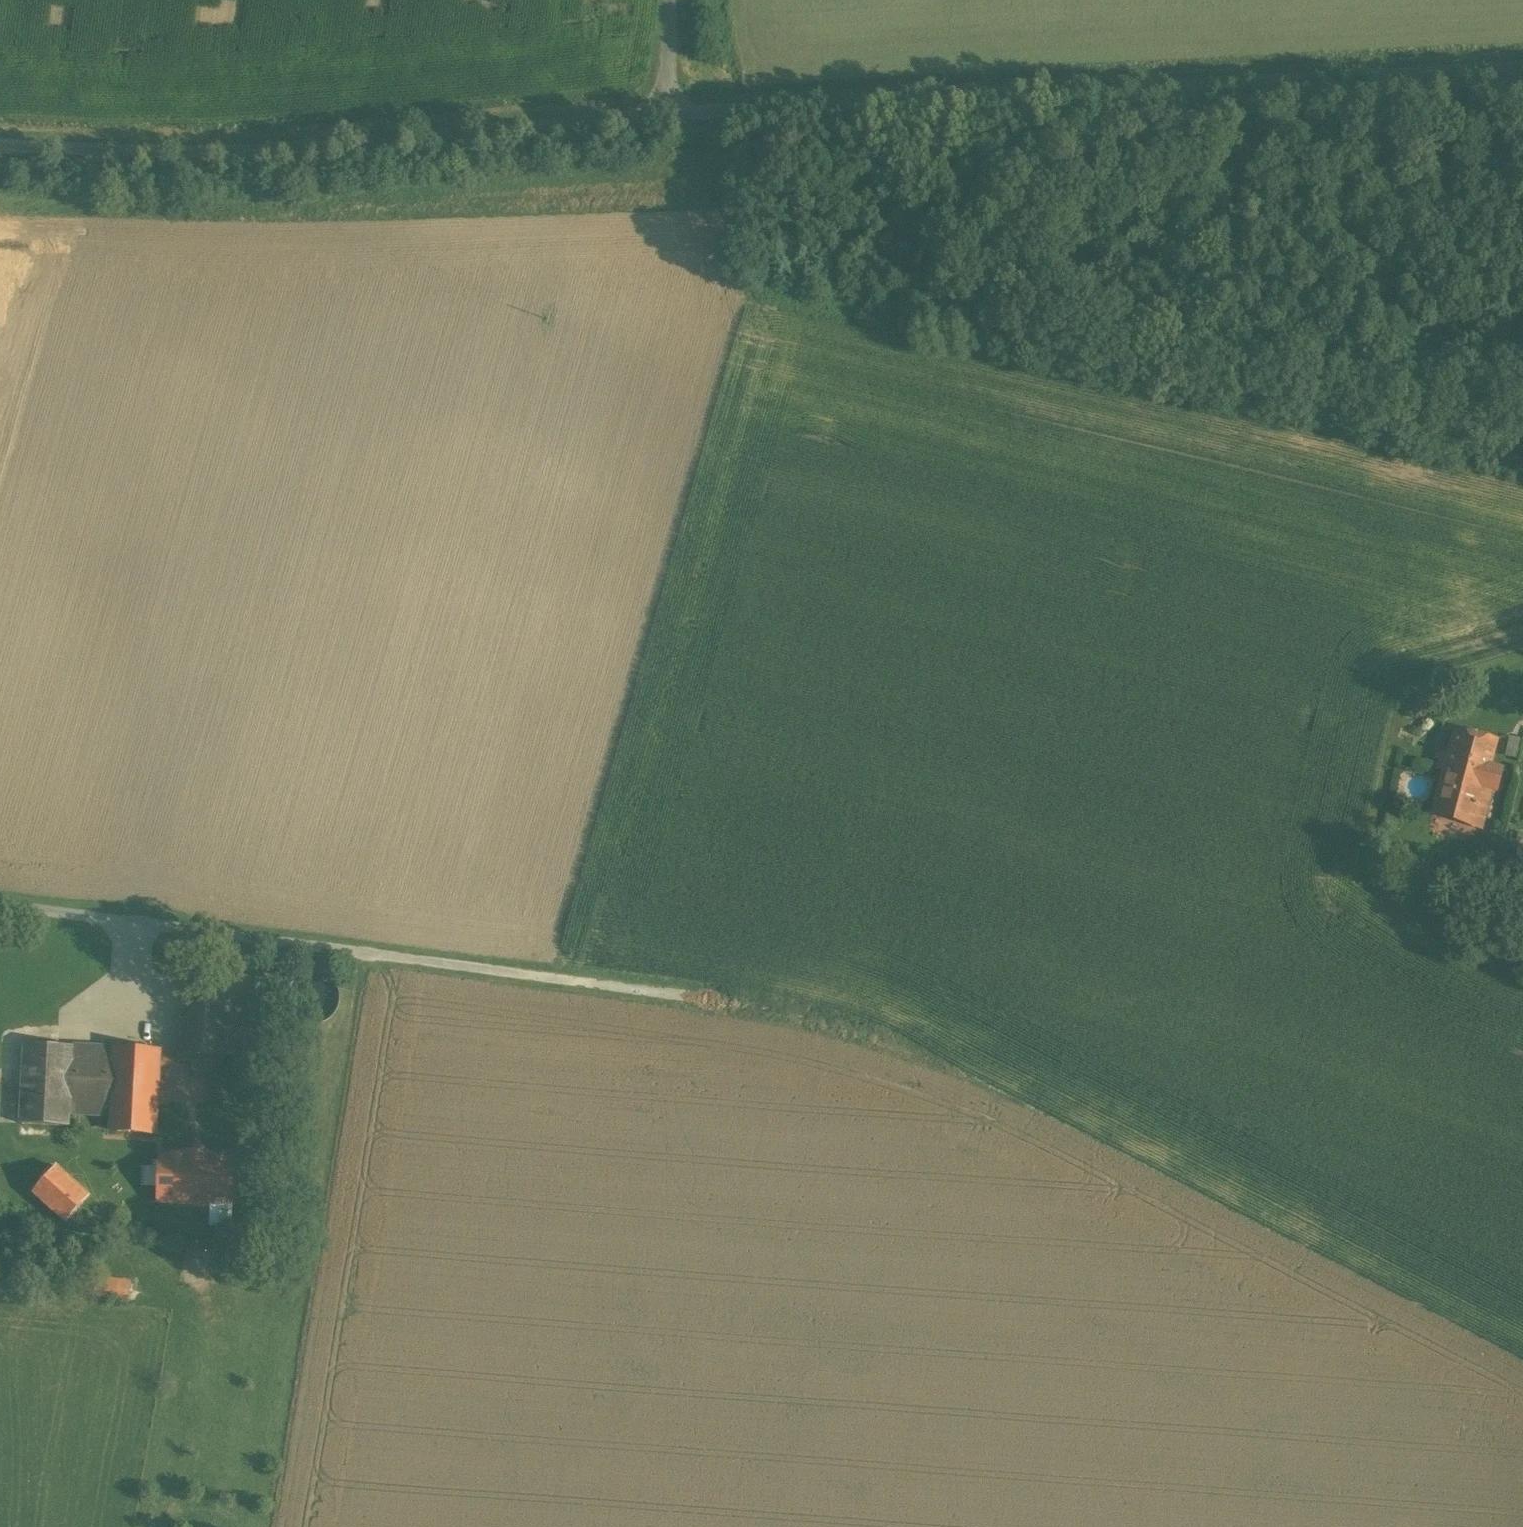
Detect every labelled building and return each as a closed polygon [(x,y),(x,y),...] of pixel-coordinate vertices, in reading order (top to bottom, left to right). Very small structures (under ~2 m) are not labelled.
[(1494,742),(1455,731),(1448,758),(1441,756),(1438,766),(1445,768),(1434,812),(1481,825),(1492,779),(1485,777),(1494,742)] [(167,1048),(20,1039),(15,1124),(67,1127),(68,1111),(110,1114),(106,1177),(159,1179),(167,1048)] [(89,1196),(56,1167),(33,1193),(66,1222),(89,1196)] [(130,1281),(96,1276),(93,1296),(127,1301),(130,1281)]
